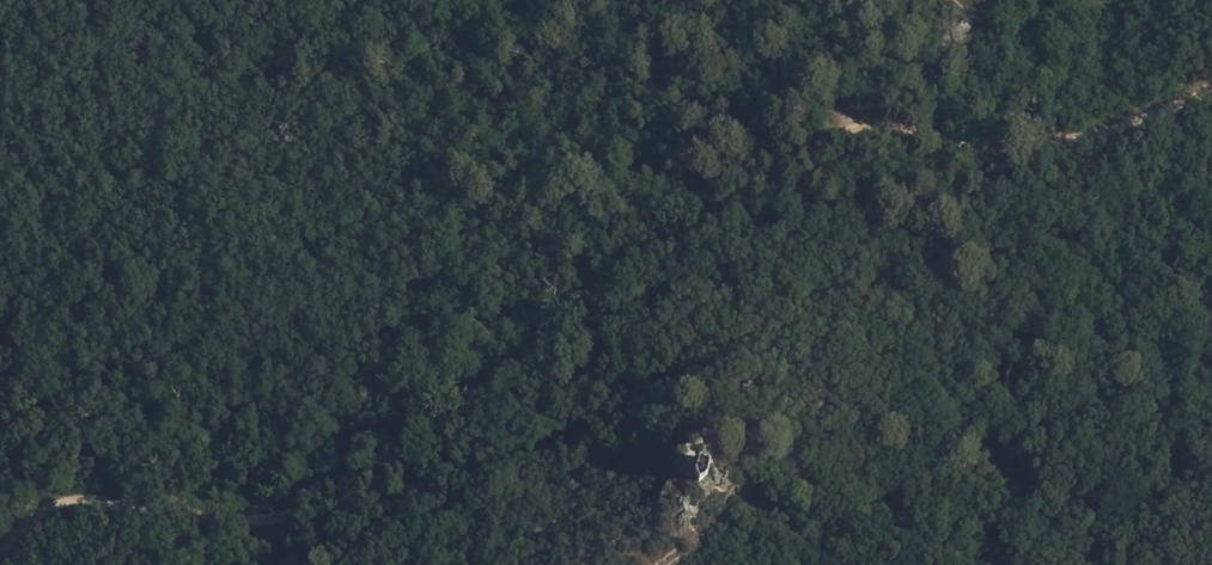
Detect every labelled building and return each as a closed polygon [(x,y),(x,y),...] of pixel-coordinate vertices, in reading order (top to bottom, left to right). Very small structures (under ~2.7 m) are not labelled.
[(716,464),(700,460),(695,478),(701,488),(712,481),(716,464)]
